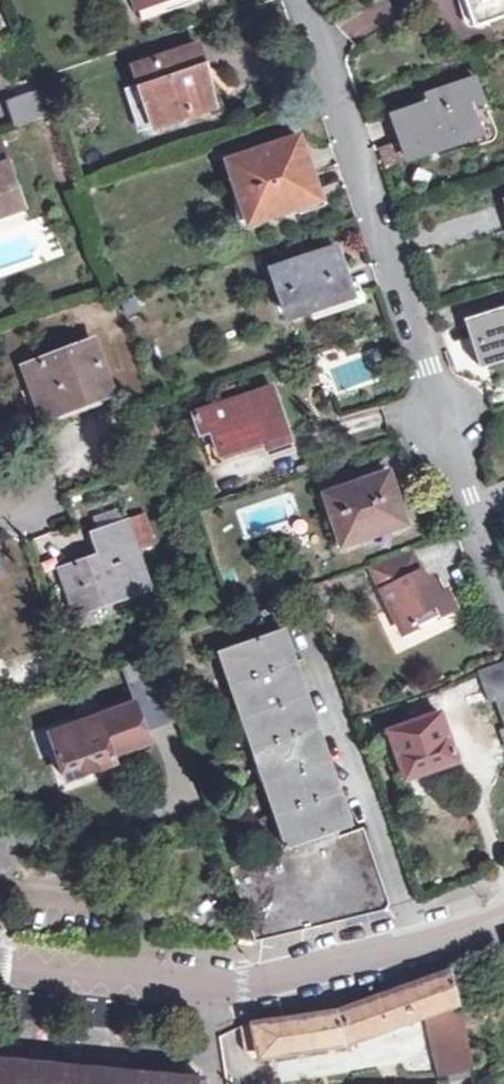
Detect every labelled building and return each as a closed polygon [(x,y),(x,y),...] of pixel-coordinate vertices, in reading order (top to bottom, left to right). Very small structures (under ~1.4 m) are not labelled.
[(203,0),(134,0),(141,21),(203,0)] [(480,27),(503,18),(503,0),(471,0),(480,27)] [(139,134),(218,108),(198,50),(135,70),(140,87),(125,92),(139,134)] [(400,142),(407,161),(482,136),(472,108),(483,105),(475,80),(426,96),(428,104),(392,116),(400,142)] [(6,102),(15,127),(49,114),(40,89),(6,102)] [(299,139),(229,162),(250,224),(321,201),(299,139)] [(24,208),(0,141),(0,217),(24,208)] [(386,169),(407,161),(400,142),(379,149),(386,169)] [(288,315),(353,293),(337,248),(271,269),(288,315)] [(473,322),(488,367),(503,362),(503,312),(473,322)] [(45,420),(95,401),(92,393),(109,386),(93,342),(27,369),(45,420)] [(92,393),(95,401),(112,394),(109,386),(92,393)] [(267,450),(291,442),(273,390),(208,412),(194,416),(201,434),(212,431),(221,457),(265,442),(267,450)] [(389,474),(327,496),(344,546),(364,539),(361,531),(404,516),(389,474)] [(127,524),(93,535),(101,558),(62,572),(75,615),(149,589),(127,524)] [(411,552),(370,567),(382,592),(380,594),(389,611),(391,609),(404,636),(456,610),(446,592),(436,596),(429,580),(426,582),(411,552)] [(265,784),(330,762),(286,631),(221,653),(265,784)] [(503,744),(503,663),(478,672),(489,704),(496,702),(503,724),(497,726),(503,744)] [(117,711),(126,734),(142,729),(133,705),(117,711)] [(126,734),(117,711),(50,733),(68,782),(116,764),(110,747),(127,740),(126,734)] [(406,779),(459,763),(443,715),(390,731),(406,779)] [(330,762),(265,784),(288,850),(232,870),(259,941),(388,910),(391,904),(361,830),(352,833),(349,825),(352,823),(330,762)] [(340,1012),(349,1045),(429,1018),(461,1007),(452,973),(393,993),(343,1011),(340,1012)] [(481,1023),(478,1006),(461,1009),(466,1026),(481,1023)] [(461,1007),(429,1018),(442,1076),(476,1069),(461,1009),(461,1007)] [(349,1045),(340,1012),(254,1024),(242,1025),(248,1053),(254,1057),(257,1058),(261,1057),(349,1045)] [(215,1083),(0,1061),(0,1083),(215,1083)]
